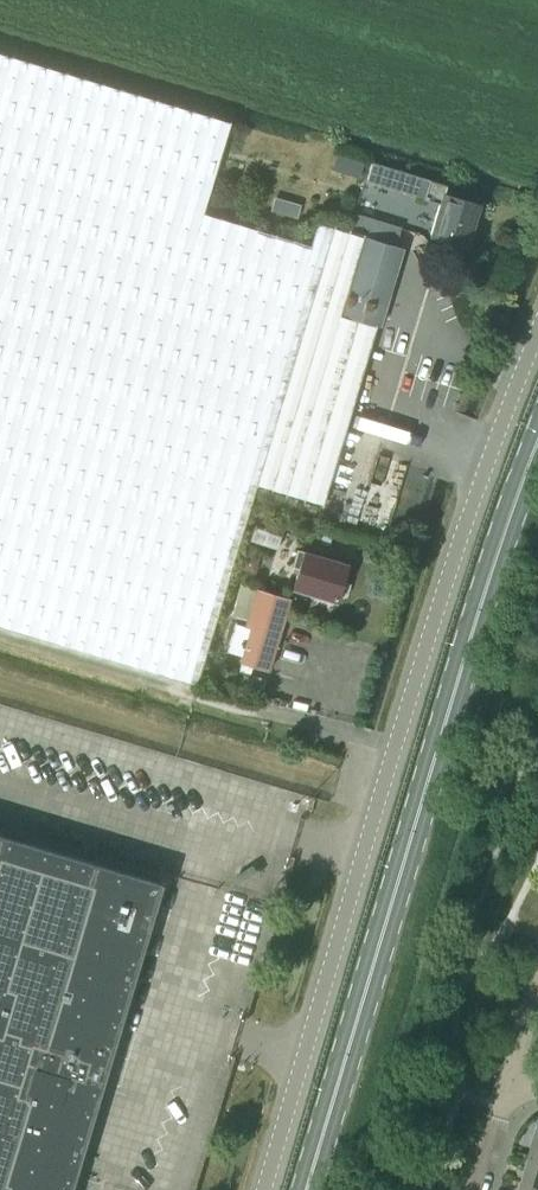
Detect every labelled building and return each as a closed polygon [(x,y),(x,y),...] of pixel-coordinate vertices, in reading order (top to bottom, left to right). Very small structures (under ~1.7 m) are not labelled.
[(196,682),(253,491),(256,482),(321,502),(374,323),(342,313),(366,236),(349,232),(317,222),(310,244),(202,211),(230,121),(0,52),(0,623),(196,682)] [(445,184),(429,180),(371,162),(366,181),(439,203),(430,234),(447,239),(444,247),(463,253),(465,245),(466,245),(479,204),(443,193),(445,184)] [(394,244),(399,226),(355,213),(349,232),(366,236),(394,244)] [(379,325),(403,246),(394,244),(366,236),(342,313),(374,323),(379,325)] [(334,598),(345,562),(298,547),(293,564),(299,565),(293,585),(334,598)] [(268,669),(290,596),(256,586),(244,623),(250,625),(239,660),(268,669)] [(260,692),(264,679),(241,671),(237,684),(260,692)] [(161,880),(0,832),(0,1189),(68,1189),(161,880)] [(531,1153),(522,1181),(537,1186),(537,1155),(531,1153)] [(522,1181),(520,1189),(537,1189),(537,1186),(522,1181)]
